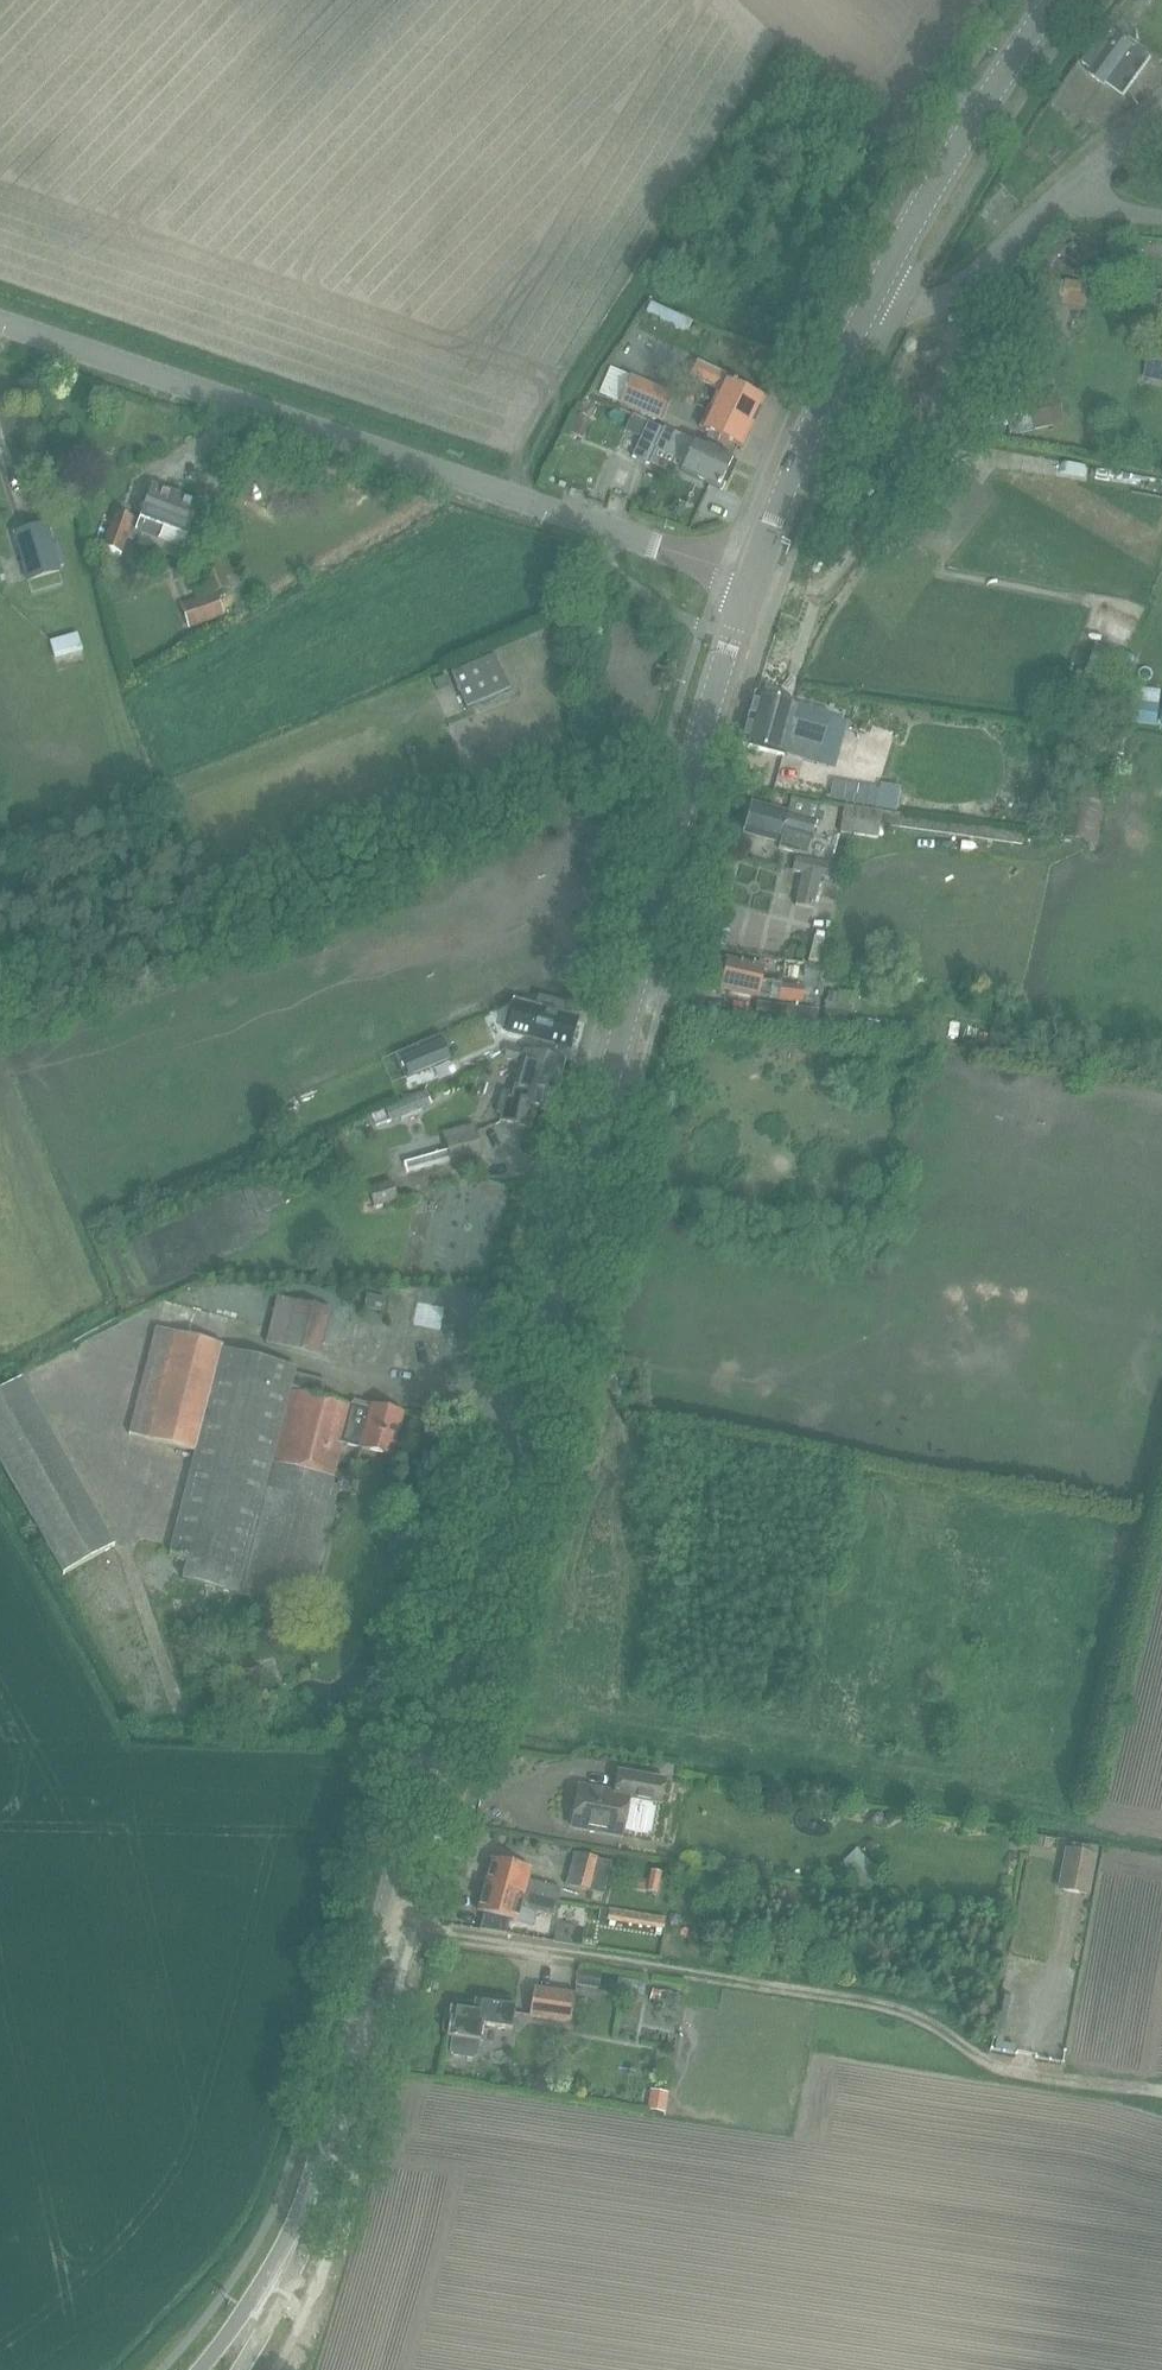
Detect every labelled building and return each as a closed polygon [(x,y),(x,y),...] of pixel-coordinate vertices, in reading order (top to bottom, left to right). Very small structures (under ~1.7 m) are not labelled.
[(1110,28),(1083,64),(1092,71),(1090,75),(1104,86),(1106,84),(1124,97),(1152,59),(1119,35),(1110,28)] [(1108,296),(1107,269),(1077,270),(1078,297),(1108,296)] [(682,301),(676,311),(697,322),(702,313),(682,301)] [(718,391),(700,429),(742,449),(765,401),(735,387),(736,385),(733,383),(732,386),(723,382),(726,377),(698,364),(691,378),(718,391)] [(619,404),(662,422),(673,396),(630,377),(619,404)] [(1079,416),(1080,385),(1052,384),(1051,415),(1079,416)] [(681,472),(719,490),(732,462),(648,424),(632,459),(649,466),(657,449),(686,462),(681,472)] [(135,477),(136,461),(120,460),(119,476),(135,477)] [(151,486),(143,508),(138,521),(115,512),(102,548),(120,555),(126,538),(137,542),(140,534),(182,550),(199,504),(151,486)] [(14,536),(21,559),(28,582),(60,573),(46,526),(14,536)] [(214,595),(192,603),(183,606),(190,626),(221,616),(214,595)] [(95,625),(67,630),(70,647),(98,642),(95,625)] [(512,645),(467,665),(484,702),(529,681),(512,645)] [(756,695),(742,746),(784,758),(790,739),(822,748),(830,715),(756,695)] [(787,814),(774,810),(751,804),(742,835),(779,845),(778,850),(799,855),(799,854),(807,856),(820,808),(791,800),(787,814)] [(845,807),(841,834),(878,839),(882,812),(845,807)] [(795,906),(814,910),(821,879),(830,881),(833,867),(795,859),(792,872),(802,875),(795,906)] [(720,990),(743,994),(769,1000),(802,1004),(804,989),(780,986),(780,987),(761,983),(764,969),(726,961),(720,990)] [(511,1004),(504,1032),(531,1039),(532,1037),(541,1039),(540,1042),(568,1049),(576,1021),(565,1018),(568,1006),(538,998),(535,1010),(511,1004)] [(818,1011),(758,1005),(756,1020),(817,1027),(818,1011)] [(441,1036),(395,1055),(405,1080),(451,1060),(444,1045),(445,1045),(441,1036)] [(518,1065),(521,1053),(510,1049),(506,1062),(518,1065)] [(501,1092),(495,1114),(502,1116),(501,1122),(508,1124),(531,1130),(536,1109),(550,1113),(564,1062),(541,1056),(526,1052),(514,1095),(501,1092)] [(416,1097),(385,1111),(390,1122),(401,1118),(403,1123),(424,1114),(422,1109),(431,1105),(426,1093),(416,1097)] [(372,1117),(377,1128),(390,1122),(385,1111),(372,1117)] [(475,1131),(453,1138),(446,1140),(449,1152),(404,1165),(406,1174),(452,1161),(452,1163),(482,1154),(475,1131)] [(392,1183),(369,1190),(374,1207),(398,1200),(392,1183)] [(278,1297),(266,1344),(318,1357),(330,1310),(278,1297)] [(157,1329),(130,1435),(196,1452),(171,1553),(189,1558),(183,1581),(300,1611),(320,1533),(344,1444),(393,1457),(404,1415),(372,1406),(370,1411),(322,1398),(326,1384),(298,1377),(294,1391),(216,1370),(222,1346),(157,1329)] [(64,1576),(115,1547),(21,1380),(0,1392),(0,1461),(64,1576)] [(150,1462),(145,1472),(165,1482),(170,1472),(150,1462)] [(572,1827),(595,1832),(622,1836),(629,1798),(661,1804),(665,1782),(618,1773),(615,1795),(579,1788),(575,1810),(572,1812),(570,1821),(572,1824),(572,1827)] [(1069,1850),(1062,1893),(1090,1898),(1098,1855),(1069,1850)] [(567,1886),(604,1896),(612,1863),(575,1853),(567,1886)] [(664,1881),(675,1884),(681,1860),(669,1857),(664,1881)] [(492,1859),(485,1885),(558,1904),(561,1895),(562,1890),(528,1881),(531,1870),(492,1859)] [(658,1894),(663,1873),(640,1868),(635,1889),(658,1894)] [(558,1904),(485,1885),(478,1911),(484,1913),(480,1930),(507,1935),(510,1920),(533,1926),(537,1913),(555,1918),(558,1904)] [(573,1915),(572,1934),(598,1936),(600,1918),(573,1915)] [(534,1989),(530,2012),(529,2017),(572,2024),(576,1995),(534,1989)] [(447,2037),(453,2038),(450,2053),(454,2057),(473,2060),(477,2057),(479,2042),(480,2042),(483,2026),(512,2031),(515,2008),(476,2002),(474,2012),(451,2008),(449,2019),(443,2022),(442,2031),(447,2036),(447,2037)]
